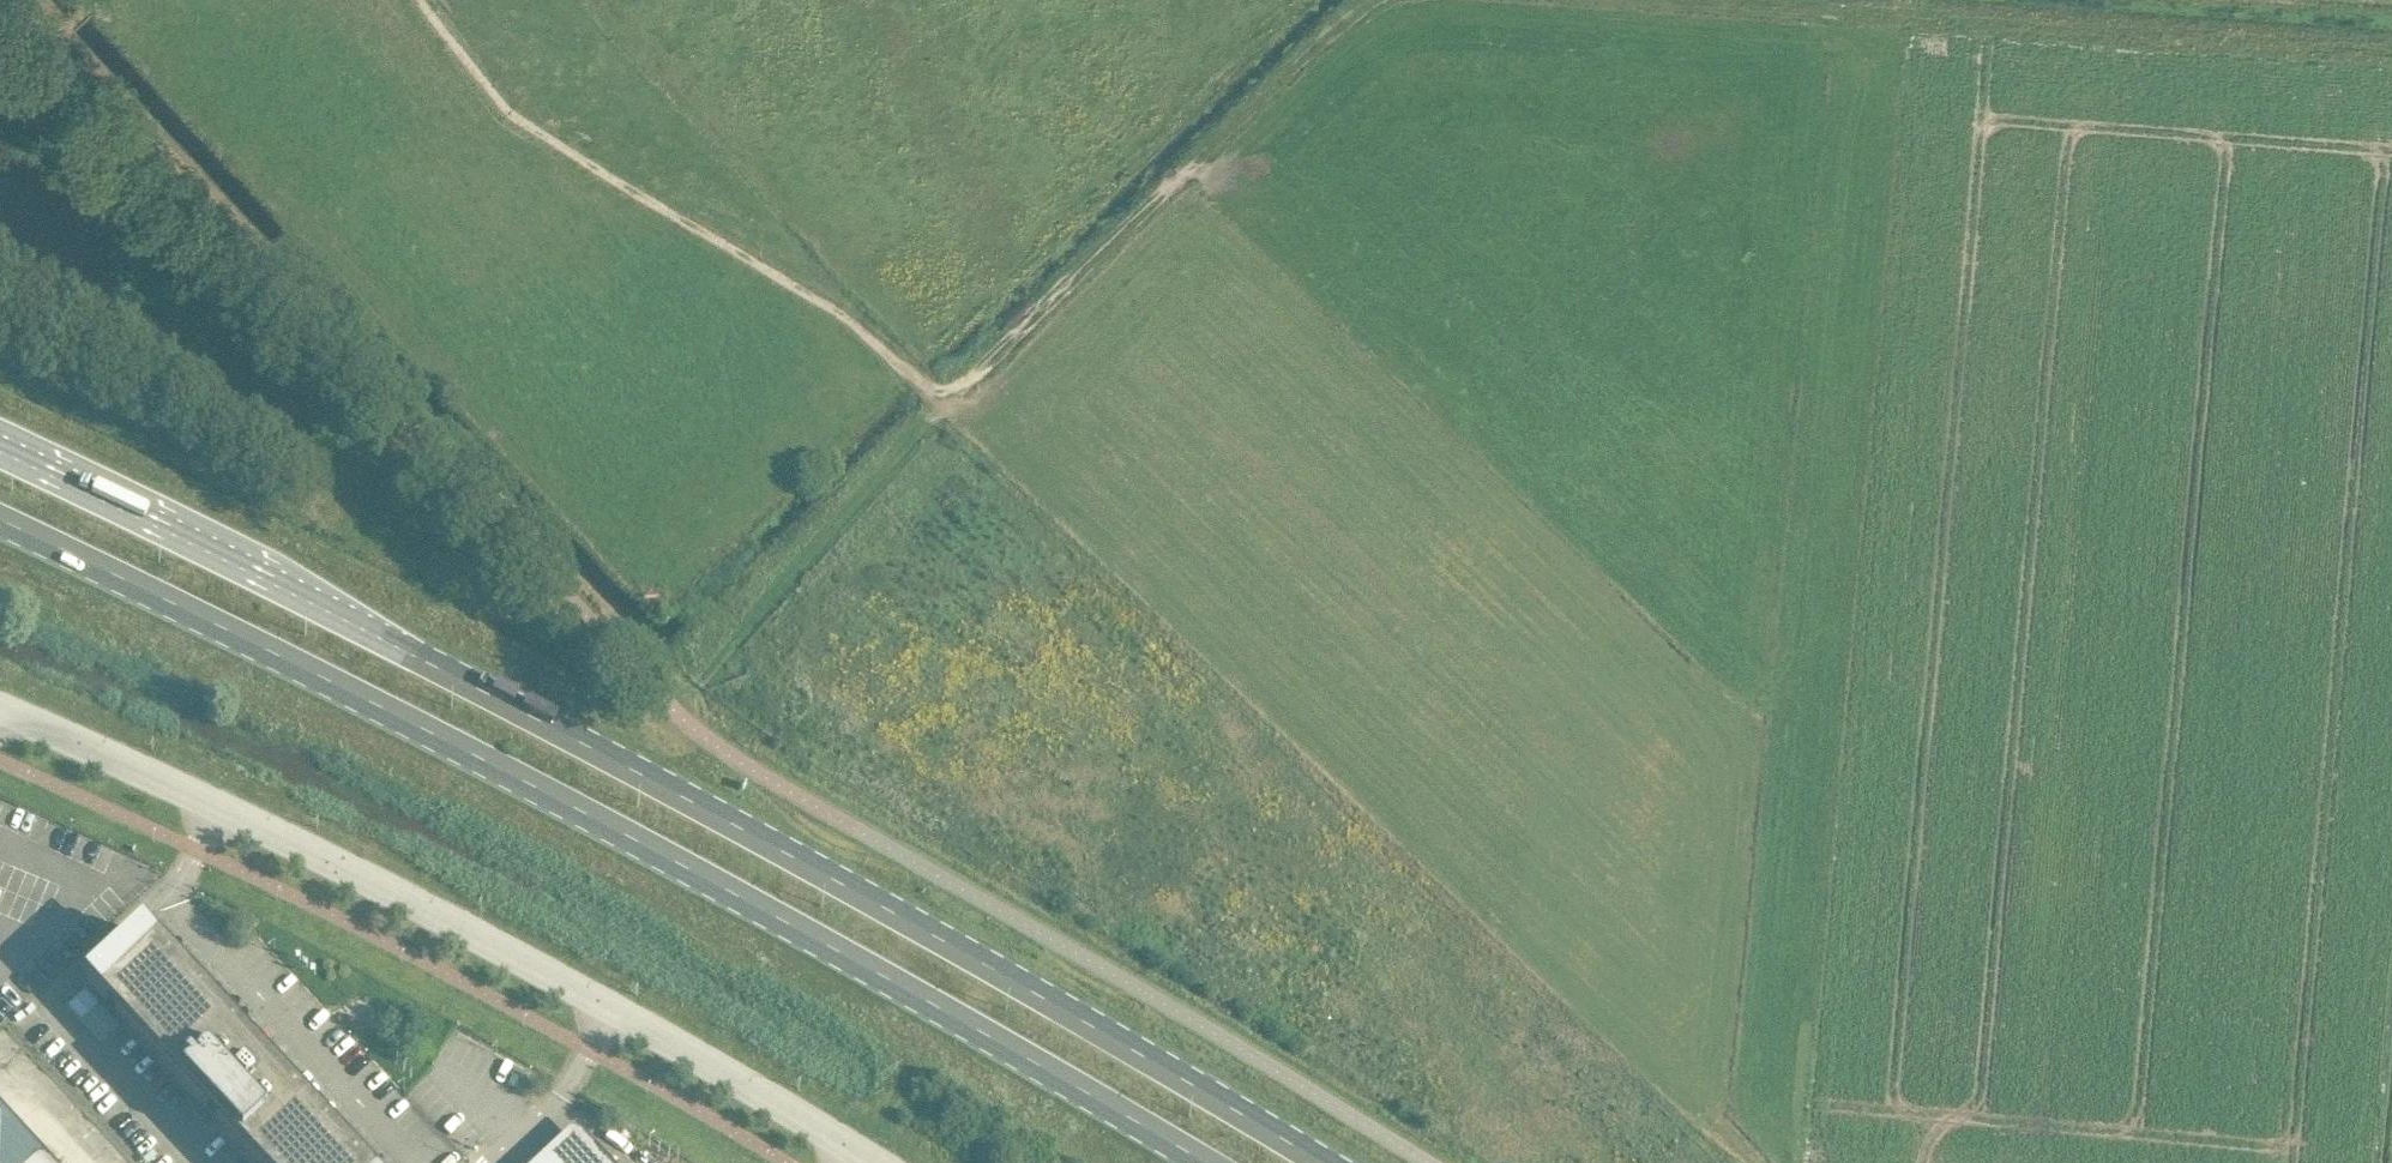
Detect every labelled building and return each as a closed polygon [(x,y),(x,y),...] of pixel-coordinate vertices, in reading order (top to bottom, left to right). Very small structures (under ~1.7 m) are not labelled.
[(85,983),(253,1162),(354,1162),(254,1056),(256,1054),(139,933),(85,983)] [(575,1137),(547,1162),(599,1162),(575,1137)]
